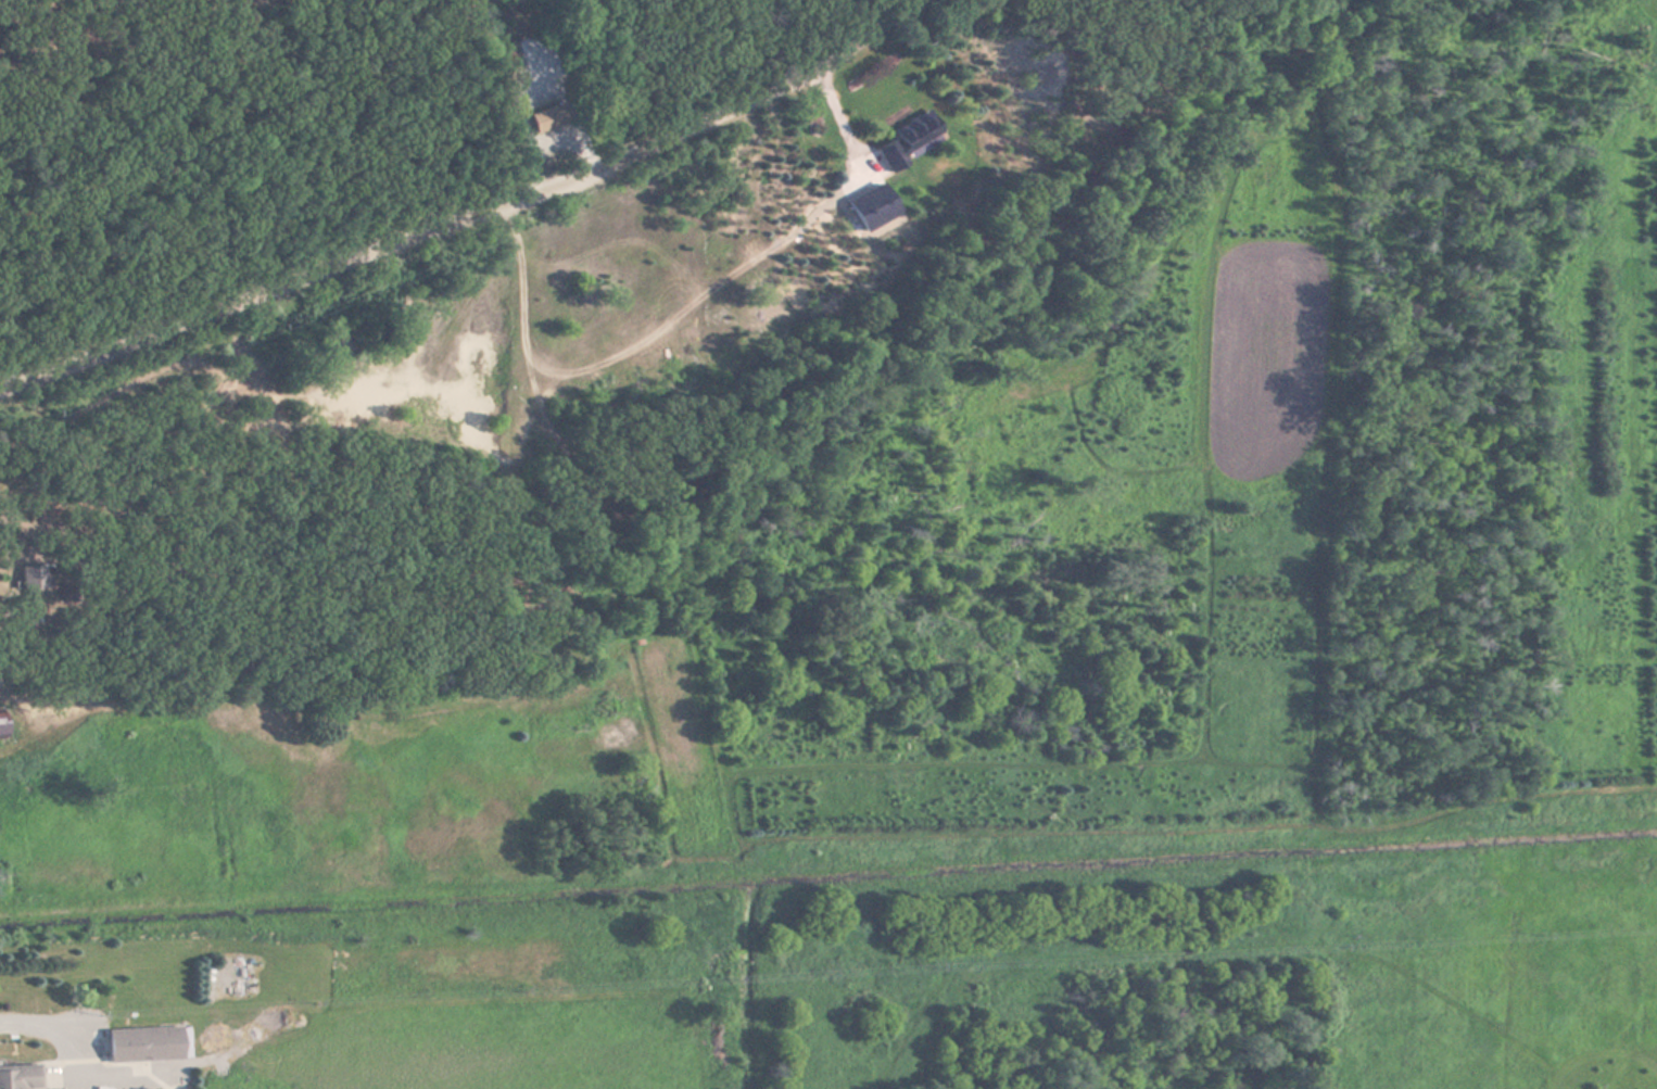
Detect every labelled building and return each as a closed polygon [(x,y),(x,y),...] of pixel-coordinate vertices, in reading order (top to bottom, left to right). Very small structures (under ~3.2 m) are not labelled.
[(530,114),(535,134),(567,125),(562,106),(530,114)] [(919,159),(958,142),(947,117),(938,121),(935,116),(903,130),(908,141),(890,149),(902,176),(922,167),(919,159)] [(43,567),(25,567),(25,593),(43,593),(43,567)] [(108,1030),(110,1063),(188,1060),(187,1027),(108,1030)] [(41,1088),(41,1066),(0,1067),(0,1088),(34,1088),(41,1088)]
